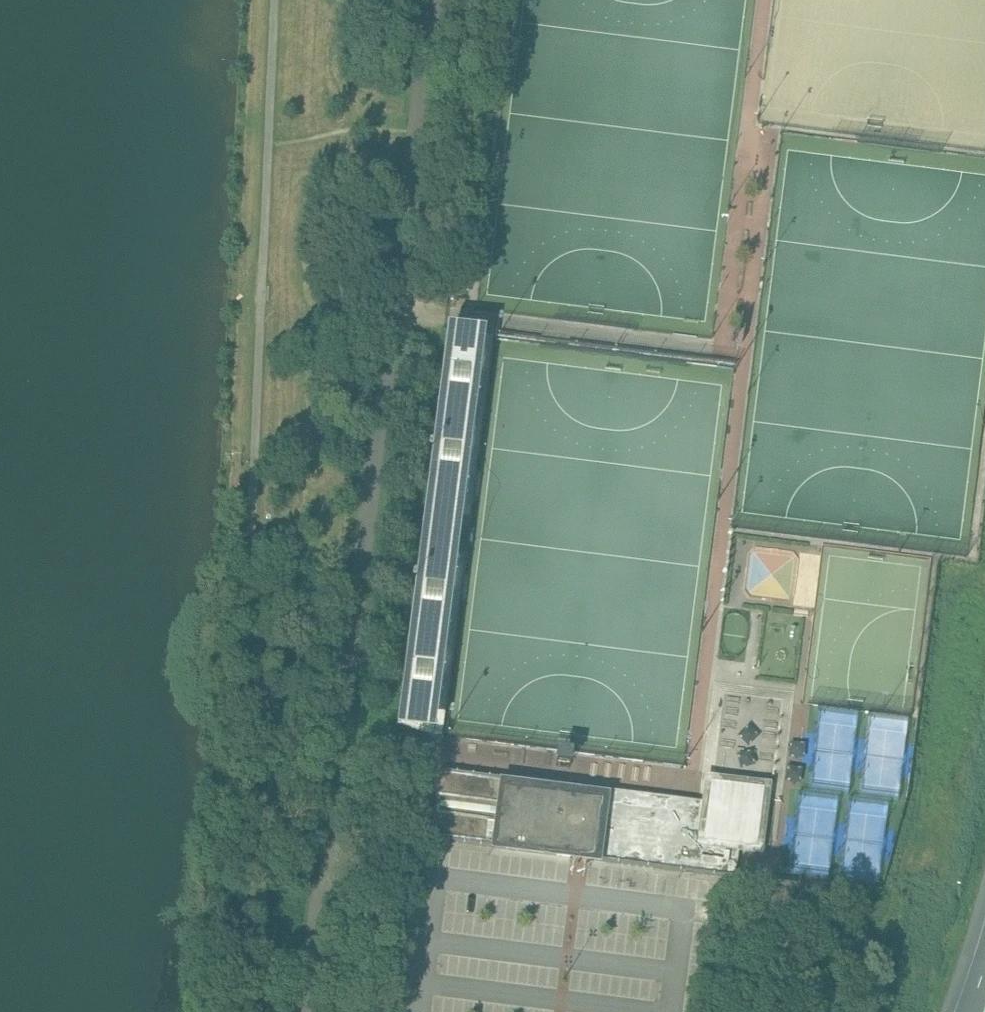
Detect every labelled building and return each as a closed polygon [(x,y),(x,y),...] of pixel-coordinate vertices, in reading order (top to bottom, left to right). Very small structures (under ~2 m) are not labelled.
[(482,336),(448,331),(448,333),(398,730),(422,733),(423,733),(435,735),(456,554),(445,552),(449,515),(461,516),(482,336)] [(755,543),(747,590),(793,598),(802,552),(755,543)] [(436,791),(430,839),(556,855),(556,854),(570,856),(571,847),(590,849),(589,858),(589,859),(657,868),(704,874),(727,877),(727,875),(735,876),(739,848),(757,850),(761,816),(764,790),(711,783),(709,803),(695,801),(603,790),(602,791),(601,805),(577,802),(577,799),(572,798),(573,787),(542,783),(439,770),(436,791)] [(852,855),(844,881),(869,888),(877,863),(852,855)]
